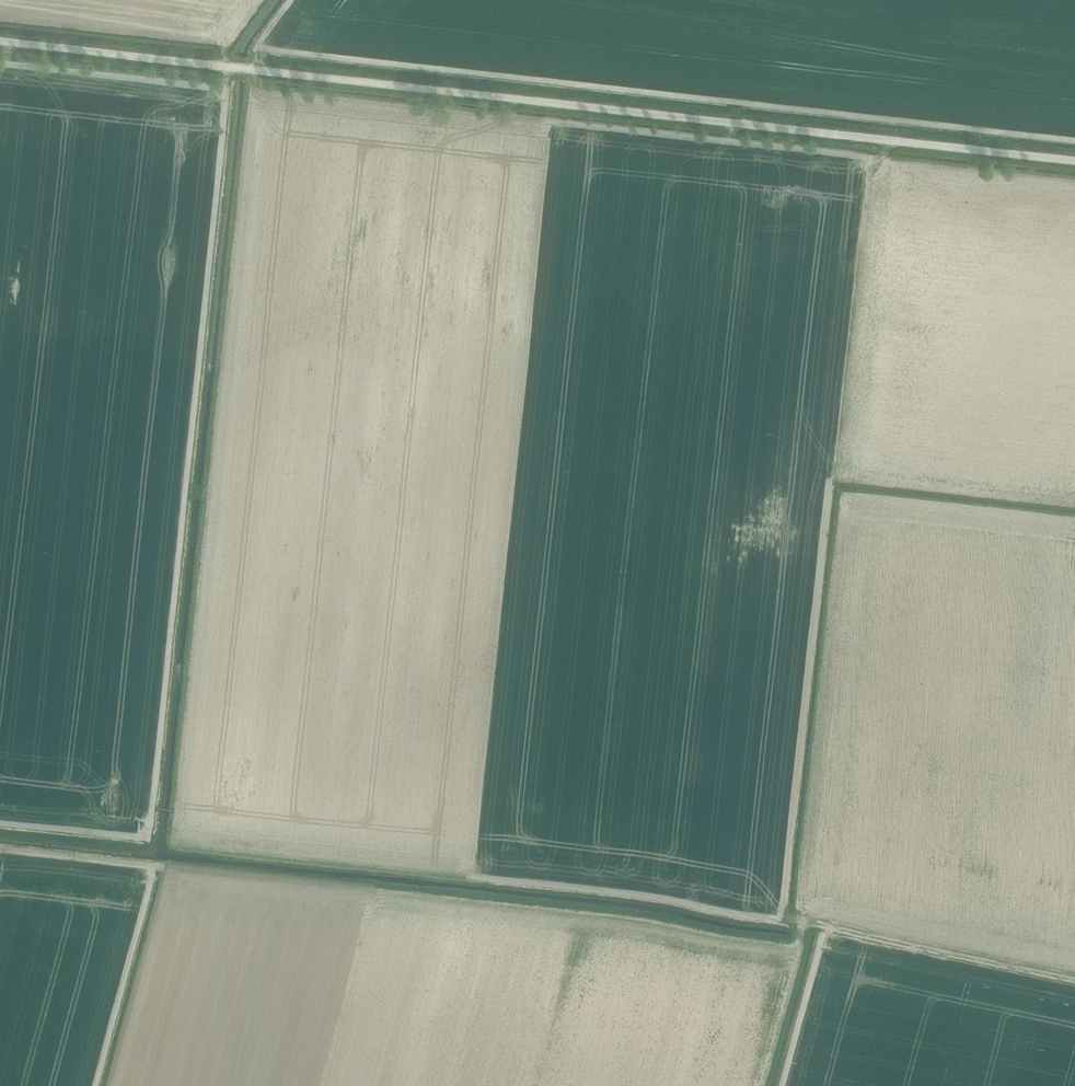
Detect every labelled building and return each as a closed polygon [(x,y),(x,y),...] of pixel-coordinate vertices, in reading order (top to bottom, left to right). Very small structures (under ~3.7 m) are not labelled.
[(31,72),(22,58),(14,64),(23,77),(31,72)]
